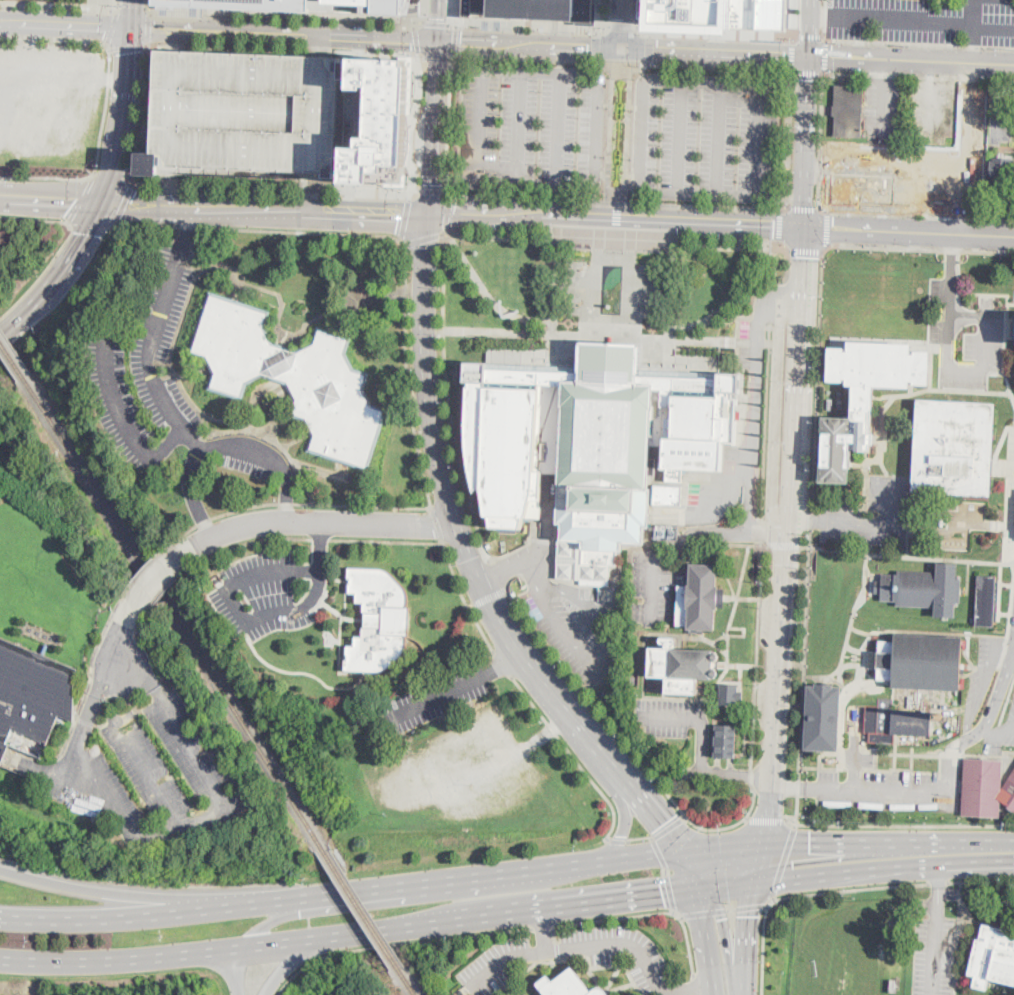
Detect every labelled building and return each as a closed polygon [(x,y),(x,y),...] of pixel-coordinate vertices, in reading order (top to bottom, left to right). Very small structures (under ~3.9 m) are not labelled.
[(161,4),(395,13),(399,0),(161,0),(161,4)] [(463,15),(464,0),(594,0),(593,21),(463,15)] [(640,20),(641,0),(650,0),(649,21),(640,20)] [(656,21),(656,25),(789,33),(790,0),(657,0),(656,21)] [(347,62),(347,80),(339,79),(336,157),(343,157),(342,174),(336,174),(336,178),(325,178),(325,173),(324,173),(316,172),(308,172),(302,172),(301,180),(171,176),(140,175),(138,175),(138,174),(139,158),(139,154),(150,154),(153,154),(157,52),(170,53),(178,53),(184,53),(314,57),(320,58),(329,58),(341,58),(341,62),(347,62)] [(390,58),(390,57),(400,58),(400,59),(407,59),(407,65),(409,65),(407,112),(408,112),(406,165),(405,165),(405,173),(406,186),(385,186),(385,183),(373,182),(373,183),(351,182),(344,182),(345,146),(360,147),(360,136),(368,136),(370,113),(370,85),(365,85),(363,88),(351,87),(352,57),(390,58)] [(865,87),(863,138),(835,137),(836,116),(834,116),(836,86),(865,87)] [(1013,161),(1013,175),(1013,189),(989,188),(991,160),(993,160),(993,157),(1013,159),(1013,161)] [(826,172),(825,205),(889,206),(890,174),(826,172)] [(289,347),(297,350),(312,342),(317,326),(352,338),(347,353),(354,368),(370,373),(365,389),(373,404),(388,409),(369,472),(307,451),(311,435),(304,420),(288,415),(293,400),(286,385),(263,377),(248,385),(243,400),(208,389),(212,373),(205,359),(189,354),(210,292),(271,311),(266,327),(274,342),(289,347)] [(868,443),(870,386),(929,388),(931,351),(911,344),(847,342),(829,346),(828,381),(859,383),(857,443),(868,443)] [(643,346),(642,377),(718,380),(718,373),(735,374),(741,374),(740,395),(735,394),(734,398),(738,398),(736,445),(733,445),(723,445),(722,472),(689,471),(683,471),(683,482),(666,481),(667,469),(660,469),(661,446),(653,445),(650,508),(649,527),(644,528),(643,544),(621,543),(621,552),(618,552),(617,566),(609,566),(609,581),(556,578),(557,541),(561,541),(561,524),(556,524),(558,484),(561,484),(561,474),(554,474),(543,474),(541,518),(532,518),(528,518),(527,530),(517,530),(491,529),(492,517),(486,516),(487,491),(475,490),(474,490),(472,482),(468,464),(467,455),(466,443),(466,433),(466,424),(466,416),(466,409),(467,400),(467,394),(467,387),(470,387),(470,383),(464,383),(464,381),(465,364),(465,362),(487,363),(489,363),(489,371),(547,374),(578,375),(580,343),(643,346)] [(920,397),(997,402),(993,495),(915,489),(920,397)] [(850,415),(820,414),(817,483),(850,485),(850,415)] [(682,485),(682,504),(654,503),(655,484),(682,485)] [(718,584),(718,587),(724,587),(723,606),(717,606),(717,608),(715,608),(714,628),(687,627),(687,623),(675,623),(677,584),(688,585),(689,562),(717,563),(716,584),(718,584)] [(959,564),(957,579),(963,579),(961,603),(956,603),(955,619),(935,617),(936,609),(896,606),(897,602),(880,601),(880,594),(874,593),(875,581),(881,581),(882,575),(894,576),(894,574),(898,574),(898,570),(936,573),(937,562),(959,564)] [(407,645),(407,647),(404,654),(389,667),(386,670),(377,672),(346,671),(346,661),(348,661),(349,656),(347,655),(348,646),(355,647),(355,637),(363,637),(363,627),(365,627),(365,613),(363,613),(364,603),(357,602),(357,594),(349,593),(349,584),(351,584),(351,579),(348,579),(348,568),(383,569),(387,570),(392,574),(404,587),(406,590),(409,595),(408,608),(410,608),(409,635),(407,636),(407,645)] [(1000,582),(998,622),(995,622),(995,626),(976,625),(978,576),(997,577),(996,582),(1000,582)] [(963,637),(962,653),(961,690),(894,688),(895,681),(878,680),(879,652),(880,641),(896,642),(896,635),(963,637)] [(672,642),(671,648),(713,650),(716,651),(717,653),(717,654),(717,657),(716,658),(712,659),(712,667),(714,667),(716,669),(717,672),(716,674),(714,676),(712,676),(696,676),(695,692),(664,691),(666,675),(649,675),(649,647),(664,647),(665,642),(661,641),(659,640),(659,637),(661,636),(673,636),(675,638),(675,640),(674,642),(672,642)] [(1,765),(0,765),(0,637),(41,654),(45,655),(79,669),(75,677),(75,718),(75,722),(60,715),(48,742),(14,728),(7,744),(10,745),(1,765)] [(744,691),(743,700),(739,700),(738,707),(720,706),(721,684),(739,684),(738,691),(744,691)] [(834,685),(834,687),(842,688),(839,751),(806,750),(809,687),(816,687),(817,684),(834,685)] [(895,700),(894,709),(933,711),(933,713),(937,714),(937,719),(932,719),(931,736),(896,734),(895,744),(870,742),(871,733),(866,733),(867,707),(879,707),(880,699),(895,700)] [(736,757),(736,759),(715,758),(717,725),(737,725),(736,757)] [(997,781),(1013,755),(1013,806),(996,794),(995,810),(964,808),(966,751),(998,752),(997,781)] [(906,917),(905,931),(895,929),(897,916),(906,917)] [(983,925),(1013,933),(1013,985),(989,979),(987,990),(974,986),(976,976),(969,975),(977,940),(980,940),(983,925)] [(607,992),(608,994),(546,994),(537,984),(547,976),(552,983),(571,968),(591,992),(595,989),(598,988),(603,989),(607,992)]
